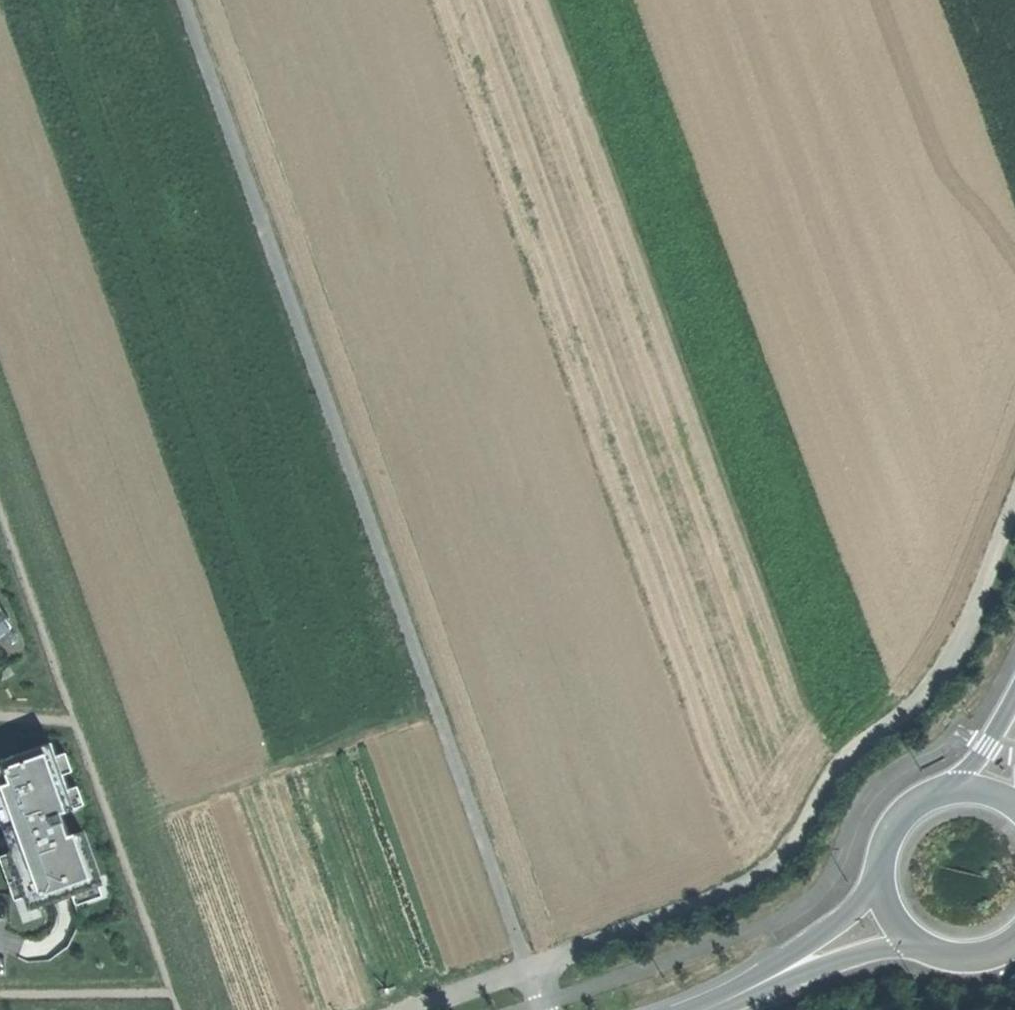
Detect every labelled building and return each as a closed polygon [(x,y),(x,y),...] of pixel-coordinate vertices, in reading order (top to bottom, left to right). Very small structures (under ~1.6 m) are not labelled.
[(9,617),(0,602),(0,623),(9,617)] [(31,911),(102,886),(83,832),(70,837),(62,815),(76,810),(52,743),(0,761),(0,815),(9,840),(12,850),(10,851),(31,911)]
